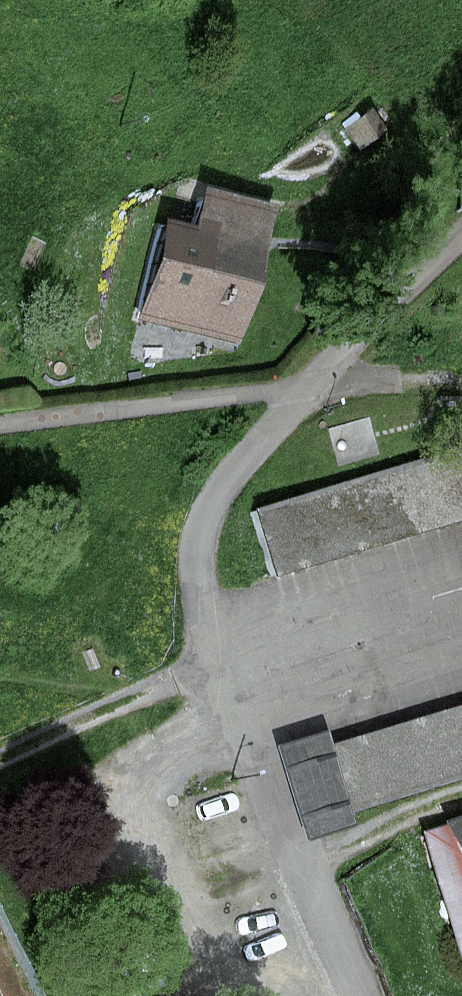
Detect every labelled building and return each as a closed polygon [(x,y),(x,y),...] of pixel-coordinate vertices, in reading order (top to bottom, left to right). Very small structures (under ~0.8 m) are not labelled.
[(262,210),(200,198),(194,230),(165,224),(147,314),(238,332),(262,210)] [(260,514),(280,573),(461,515),(461,474),(455,451),(260,514)] [(340,746),(358,805),(461,773),(461,709),(340,746)] [(314,724),(262,741),(294,835),(346,818),(314,724)] [(417,841),(459,971),(461,970),(461,826),(417,841)]
